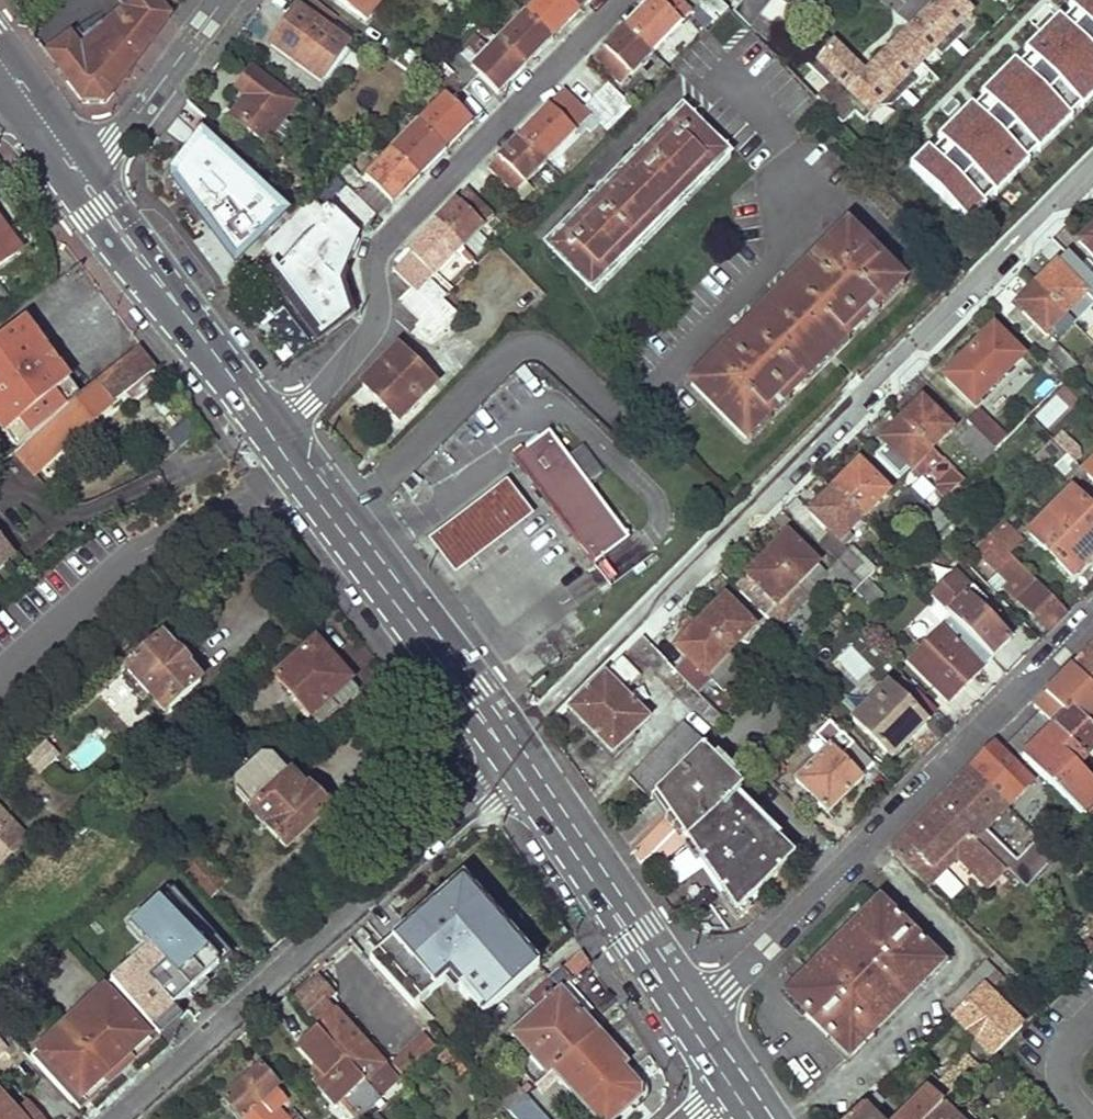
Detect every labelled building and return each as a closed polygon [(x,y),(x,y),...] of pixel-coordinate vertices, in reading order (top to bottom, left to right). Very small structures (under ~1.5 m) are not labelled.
[(167,0),(117,0),(127,12),(103,30),(105,33),(83,50),(72,36),(48,55),(52,60),(61,72),(60,74),(81,102),(106,102),(117,89),(114,87),(168,18),(166,15),(171,4),(167,0)] [(470,66),(453,51),(434,71),(428,77),(444,93),(362,176),(347,160),(294,213),(261,245),(277,265),(272,269),(320,337),(347,316),(338,282),(359,237),(355,233),(388,201),(392,204),(472,122),(450,100),(464,87),(466,89),(479,77),(498,96),(592,0),(535,0),(470,66)] [(360,14),(370,0),(341,0),(360,14)] [(452,0),(446,0),(438,11),(469,35),(482,23),(452,0)] [(594,62),(620,87),(692,15),(677,0),(654,0),(603,50),(605,51),(594,62)] [(717,0),(690,0),(689,1),(714,26),(728,11),(717,0)] [(819,63),(869,112),(974,13),(971,10),(980,0),(932,0),(864,72),(836,45),(819,63)] [(912,166),(968,220),(1092,91),(1092,0),(1071,0),(912,166)] [(348,46),(298,9),(271,44),(322,81),(348,46)] [(434,71),(403,48),(393,60),(421,83),(428,77),(434,71)] [(293,106),(250,72),(237,91),(246,98),(230,119),(270,151),(286,130),(279,124),(293,106)] [(545,107),(488,168),(512,193),(514,191),(521,198),(531,190),(525,183),(580,126),(589,133),(598,125),(607,133),(632,108),(607,84),(583,109),(566,91),(549,109),(545,107)] [(820,100),(839,116),(848,105),(829,89),(820,100)] [(725,160),(681,114),(548,247),(594,294),(725,160)] [(238,265),(295,212),(205,130),(173,169),(173,179),(238,265)] [(397,259),(432,295),(441,287),(432,277),(464,246),(476,256),(489,243),(478,231),(492,217),(466,190),(397,259)] [(0,228),(0,268),(19,253),(0,228)] [(901,284),(846,229),(690,384),(745,439),(901,284)] [(1080,245),(1092,257),(1092,232),(1080,245)] [(1038,289),(1067,317),(1078,327),(1092,311),(1092,302),(1059,268),(1038,289)] [(1067,317),(1038,289),(1018,309),(1047,337),(1067,317)] [(420,322),(435,307),(415,290),(401,303),(420,322)] [(456,317),(441,301),(435,307),(420,322),(416,327),(431,344),(456,317)] [(21,320),(0,337),(0,430),(14,448),(75,394),(21,320)] [(970,356),(999,384),(1024,359),(995,330),(970,356)] [(136,348),(75,394),(14,448),(10,451),(27,467),(122,393),(127,400),(150,381),(145,375),(153,368),(136,348)] [(435,384),(398,348),(362,385),(399,421),(435,384)] [(1081,367),(1059,348),(1048,360),(1067,380),(1081,367)] [(970,356),(945,379),(974,408),(999,384),(970,356)] [(903,423),(932,451),(952,433),(923,404),(903,423)] [(186,418),(169,438),(183,450),(200,431),(186,418)] [(932,451),(903,423),(884,441),(889,446),(879,456),(901,478),(911,468),(914,470),(916,469),(924,477),(932,476),(940,484),(939,492),(948,501),(965,483),(932,451)] [(997,452),(973,429),(960,443),(983,465),(997,452)] [(635,537),(550,431),(510,463),(569,539),(577,534),(600,563),(635,537)] [(1081,468),(1068,455),(1055,468),(1075,487),(1088,474),(1081,468)] [(1081,468),(1088,474),(1092,480),(1092,456),(1081,468)] [(837,489),(868,516),(891,493),(861,465),(837,489)] [(530,517),(504,482),(427,541),(453,577),(530,517)] [(837,489),(812,515),(841,543),(868,516),(837,489)] [(935,513),(911,489),(894,506),(918,530),(924,525),(935,513)] [(1071,491),(1029,533),(1073,576),(1092,556),(1092,513),(1071,491)] [(952,519),(941,508),(935,513),(924,525),(935,537),(952,519)] [(991,533),(1010,552),(1023,539),(1004,520),(991,533)] [(1010,552),(991,533),(983,542),(1007,566),(988,584),(999,595),(1006,590),(1050,634),(1070,612),(1010,552)] [(790,537),(768,557),(808,596),(829,575),(790,537)] [(0,546),(0,569),(12,559),(0,546)] [(858,548),(842,563),(864,584),(868,581),(879,569),(858,548)] [(976,575),(986,562),(969,549),(959,562),(976,575)] [(808,596),(768,557),(748,579),(754,585),(743,596),(766,619),(777,607),(787,617),(808,596)] [(842,563),(829,575),(852,597),(856,592),(864,584),(842,563)] [(970,590),(956,576),(934,599),(962,628),(992,659),(1015,637),(996,617),(1000,613),(974,587),(970,590)] [(884,596),(868,581),(864,584),(856,592),(872,608),(884,596)] [(725,600),(702,624),(732,652),(755,630),(725,600)] [(702,624),(665,660),(687,682),(694,689),(732,652),(702,624)] [(992,659),(962,628),(950,640),(941,631),(911,662),(950,701),(992,659)] [(568,710),(612,756),(649,720),(624,693),(651,668),(675,692),(687,682),(665,660),(644,639),(568,710)] [(203,683),(162,640),(127,671),(138,683),(132,687),(145,701),(150,697),(167,715),(203,683)] [(315,725),(354,688),(309,640),(272,674),(315,725)] [(1092,687),(1092,647),(1073,668),(1092,687)] [(1033,707),(1054,727),(1086,759),(1088,761),(1092,756),(1092,742),(1067,715),(1074,709),(1087,721),(1092,715),(1092,687),(1073,668),(1033,707)] [(853,720),(892,760),(927,725),(887,685),(853,720)] [(740,710),(720,688),(708,702),(727,723),(740,710)] [(113,738),(125,726),(109,706),(96,717),(113,738)] [(656,795),(704,745),(708,742),(686,720),(627,777),(650,799),(656,795)] [(1054,727),(1022,759),(1081,816),(1092,805),(1092,787),(1075,770),(1086,759),(1054,727)] [(861,777),(874,765),(855,745),(851,749),(840,739),(828,751),(826,748),(794,780),(824,810),(843,792),(848,796),(864,780),(861,777)] [(28,761),(40,774),(61,756),(48,743),(28,761)] [(656,795),(688,841),(733,797),(744,787),(704,745),(656,795)] [(995,747),(969,772),(1009,811),(1033,786),(995,747)] [(293,854),(336,815),(318,794),(314,796),(284,764),(276,764),(246,790),(244,799),(293,854)] [(969,772),(937,804),(1006,872),(1027,891),(1040,878),(996,836),(993,839),(987,832),(1009,811),(969,772)] [(794,858),(733,797),(688,841),(737,913),(794,858)] [(1006,872),(937,804),(890,852),(929,891),(960,859),(990,889),(1006,872)] [(27,839),(0,808),(0,866),(27,839)] [(230,878),(193,836),(174,851),(211,895),(230,878)] [(539,963),(464,878),(371,959),(412,1007),(448,976),(482,1014),(539,963)] [(132,928),(174,890),(170,885),(128,923),(132,928)] [(113,985),(150,1025),(172,1005),(175,1008),(234,956),(174,890),(132,928),(151,949),(135,964),(113,985)] [(943,968),(881,905),(788,996),(849,1060),(943,968)] [(131,959),(135,964),(151,949),(132,928),(127,932),(142,949),(131,959)] [(1007,977),(991,961),(943,1008),(991,1058),(1023,1027),(989,995),(1007,977)] [(310,1018),(365,1080),(379,1095),(397,1079),(328,1000),(335,993),(320,976),(296,997),(312,1014),(309,1017),(310,1018)] [(551,1072),(596,1031),(549,979),(529,997),(539,1008),(512,1035),(549,1075),(551,1072)] [(150,1025),(113,985),(32,1057),(81,1111),(162,1038),(150,1025)] [(150,1025),(162,1038),(184,1018),(175,1008),(172,1005),(150,1025)] [(365,1080),(310,1018),(291,1035),(309,1054),(300,1062),(337,1105),(365,1080)] [(26,1051),(0,1024),(0,1053),(4,1050),(15,1061),(26,1051)] [(410,1040),(398,1026),(387,1037),(399,1050),(410,1040)] [(596,1031),(551,1072),(589,1112),(596,1118),(613,1118),(639,1096),(639,1086),(626,1073),(631,1069),(596,1031)] [(391,1063),(404,1077),(437,1048),(424,1033),(391,1063)] [(942,1107),(981,1069),(969,1057),(930,1096),(928,1092),(901,1118),(930,1118),(942,1107)] [(274,1113),(287,1102),(275,1088),(280,1084),(262,1065),(227,1098),(243,1117),(246,1114),(251,1118),(280,1118),(274,1113)] [(508,1112),(521,1099),(526,1095),(514,1082),(496,1098),(508,1112)] [(872,1117),(883,1107),(874,1096),(851,1118),(874,1118),(872,1117)] [(0,1098),(0,1118),(44,1118),(28,1101),(14,1113),(0,1098)] [(521,1099),(508,1112),(514,1118),(540,1118),(521,1099)] [(942,1107),(930,1118),(954,1118),(942,1107)] [(281,1118),(304,1118),(295,1108),(281,1118)]
